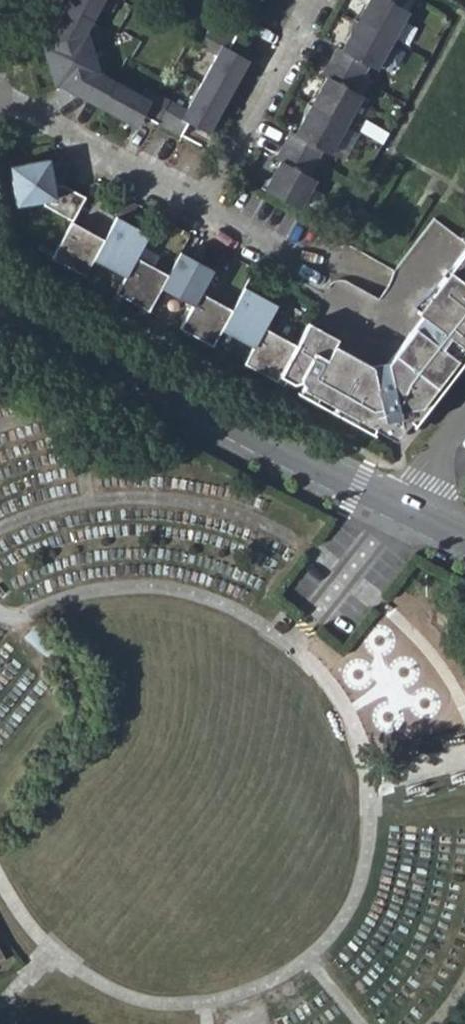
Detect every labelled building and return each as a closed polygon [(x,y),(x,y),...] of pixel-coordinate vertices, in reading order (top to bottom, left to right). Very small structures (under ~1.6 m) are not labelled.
[(72,1),(101,17),(110,0),(73,0),(72,1)] [(359,25),(394,42),(410,13),(403,9),(408,0),(372,0),(359,25)] [(101,17),(72,1),(55,32),(57,42),(46,47),(53,68),(95,54),(89,37),(101,17)] [(339,50),(331,64),(362,80),(370,67),(378,71),(394,42),(359,25),(343,53),(339,50)] [(203,87),(230,102),(249,67),(229,56),(234,42),(213,31),(201,54),(216,63),(203,87)] [(79,97),(100,108),(114,83),(102,76),(95,54),(53,68),(59,86),(75,83),(79,97)] [(328,81),(312,109),(346,126),(363,97),(355,93),(362,80),(331,64),(323,78),(328,81)] [(114,83),(100,108),(137,127),(143,118),(160,126),(170,106),(147,94),(144,100),(114,83)] [(209,138),(230,102),(203,87),(187,114),(170,106),(160,126),(182,135),(187,127),(209,138)] [(292,133),(284,147),(315,163),(322,151),(330,155),(346,126),(312,109),(298,136),(292,133)] [(267,192),(299,210),(315,181),(307,176),(315,163),(284,147),(277,161),(282,164),(267,192)] [(50,162),(11,168),(17,208),(44,203),(43,208),(73,222),(83,201),(55,185),(50,162)] [(118,220),(106,241),(97,259),(126,274),(136,256),(146,237),(118,220)] [(97,259),(106,241),(73,222),(53,257),(88,277),(97,259)] [(299,344),(282,376),(292,382),(305,380),(298,393),(316,403),(319,397),(333,405),(330,410),(371,433),(388,410),(410,426),(436,392),(431,387),(443,372),(449,376),(460,360),(450,352),(444,346),(458,329),(463,333),(464,330),(464,243),(462,241),(424,291),(431,298),(419,313),(411,307),(373,356),(357,357),(330,341),(332,334),(311,323),(299,344)] [(181,255),(170,275),(161,292),(192,309),(201,293),(212,270),(181,255)] [(161,292),(170,275),(136,256),(126,274),(116,293),(151,311),(161,292)] [(245,288),(235,309),(225,326),(257,345),(266,326),(277,305),(245,288)] [(225,326),(235,309),(201,293),(192,309),(181,328),(214,347),(225,326)] [(282,376),(299,344),(266,326),(257,345),(246,364),(279,382),(282,376)] [(61,644),(36,622),(25,636),(49,657),(61,644)]
